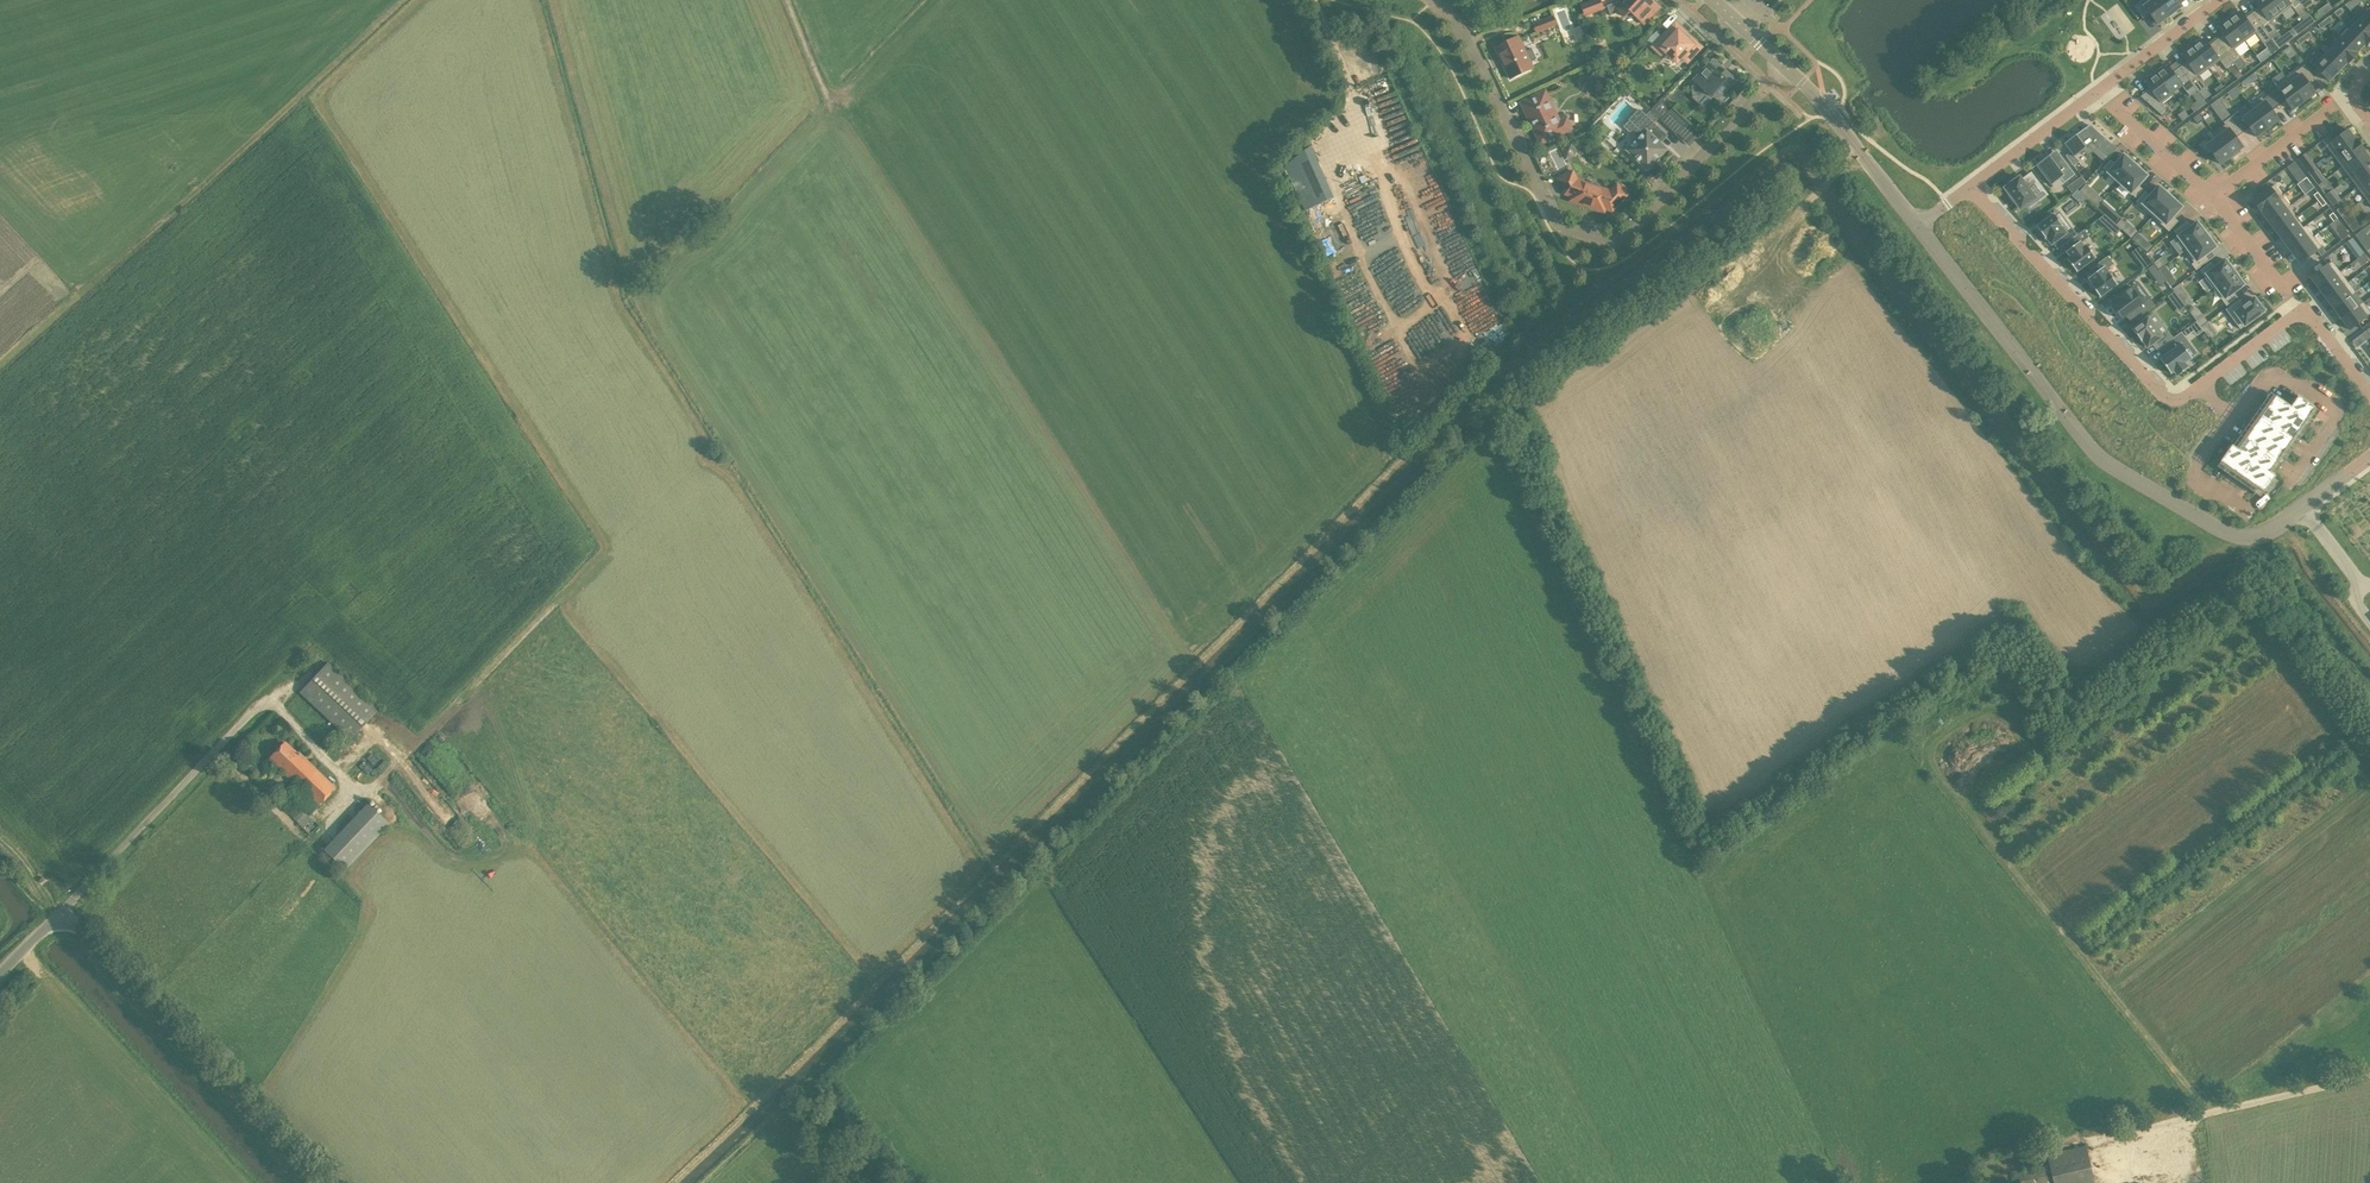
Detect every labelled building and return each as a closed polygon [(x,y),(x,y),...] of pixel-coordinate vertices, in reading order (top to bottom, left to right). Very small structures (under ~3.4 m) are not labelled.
[(1603,8),(1600,0),(1595,0),(1582,5),(1585,15),(1603,8)] [(1622,3),(1620,1),(1607,6),(1611,17),(1616,13),(1619,11),(1625,17),(1630,11),(1642,22),(1658,6),(1652,0),(1626,0),(1622,3)] [(2157,24),(2169,15),(2157,0),(2143,0),(2134,7),(2143,18),(2149,13),(2157,24)] [(2180,7),(2175,0),(2157,0),(2169,15),(2180,7)] [(2253,1),(2258,8),(2252,13),(2269,36),(2276,30),(2270,22),(2281,14),(2270,0),(2255,0),(2253,1)] [(2281,14),(2291,6),(2300,17),(2307,12),(2305,9),(2298,0),(2270,0),(2281,14)] [(2305,9),(2313,3),(2310,0),(2298,0),(2305,9)] [(2344,5),(2348,11),(2363,0),(2350,0),(2344,5)] [(2323,17),(2334,8),(2329,1),(2318,11),(2323,17)] [(2343,12),(2340,8),(2334,13),(2337,17),(2343,12)] [(2366,8),(2357,17),(2355,15),(2355,16),(2369,31),(2369,12),(2366,8)] [(2316,21),(2322,18),(2317,10),(2311,13),(2316,21)] [(2228,19),(2245,41),(2255,33),(2264,44),(2272,39),(2269,36),(2252,13),(2245,18),(2240,11),(2236,14),(2235,13),(2228,19)] [(1536,33),(1557,25),(1553,16),(1533,24),(1536,33)] [(2329,16),(2323,21),(2326,25),(2332,20),(2329,16)] [(2355,16),(2346,25),(2366,44),(2369,40),(2369,31),(2355,16)] [(2217,28),(2222,35),(2216,40),(2233,63),(2239,71),(2246,65),(2234,49),(2245,41),(2228,19),(2220,24),(2221,25),(2217,28)] [(2326,25),(2323,21),(2318,25),(2320,29),(2326,25)] [(2357,53),(2356,53),(2365,44),(2365,45),(2366,44),(2346,25),(2337,34),(2357,54),(2357,53)] [(1578,42),(1586,39),(1581,26),(1573,29),(1578,42)] [(1689,40),(1683,35),(1686,32),(1681,27),(1673,36),(1668,31),(1653,46),(1659,52),(1663,47),(1667,50),(1666,52),(1673,58),(1675,56),(1679,60),(1682,57),(1684,59),(1699,44),(1692,37),(1689,40)] [(2308,32),(2302,36),(2305,40),(2311,36),(2308,32)] [(2357,54),(2337,34),(2336,35),(2340,39),(2332,48),(2348,63),(2357,54)] [(2302,36),(2297,41),(2300,44),(2305,40),(2302,36)] [(1511,79),(1533,68),(1519,37),(1496,47),(1511,79)] [(2233,63),(2216,40),(2209,45),(2204,38),(2200,41),(2199,40),(2192,46),(2209,68),(2219,61),(2225,69),(2233,63)] [(2186,62),(2180,67),(2197,90),(2199,93),(2206,87),(2198,76),(2209,68),(2192,46),(2184,51),(2185,53),(2181,55),(2186,62)] [(2347,64),(2348,63),(2332,48),(2323,56),(2319,52),(2319,53),(2338,72),(2346,63),(2347,64)] [(2309,62),(2329,81),(2338,72),(2319,53),(2309,62)] [(1726,71),(1714,60),(1711,63),(1711,62),(1694,80),(1696,82),(1692,87),(1693,96),(1700,95),(1704,91),(1711,97),(1718,89),(1723,93),(1736,80),(1726,70),(1726,71)] [(2304,65),(2286,78),(2304,102),(2311,96),(2310,96),(2315,93),(2308,84),(2315,79),(2304,65)] [(2168,66),(2164,68),(2163,67),(2156,73),(2171,93),(2181,85),(2189,96),(2197,90),(2196,89),(2180,67),(2173,72),(2168,66)] [(2171,93),(2156,73),(2148,79),(2149,80),(2145,82),(2150,89),(2141,96),(2161,114),(2166,109),(2162,103),(2173,95),(2171,93)] [(2285,101),(2292,110),(2296,106),(2297,107),(2304,102),(2286,78),(2275,87),(2276,89),(2270,94),(2278,106),(2285,101)] [(1366,94),(1385,88),(1382,79),(1363,85),(1366,94)] [(1560,122),(1545,92),(1522,103),(1541,143),(1571,128),(1566,119),(1560,122)] [(2272,111),(2278,106),(2270,94),(2263,99),(2261,97),(2250,105),(2267,129),(2274,123),(2278,120),(2272,111)] [(1630,120),(1644,132),(1627,150),(1648,170),(1667,149),(1656,138),(1663,131),(1654,123),(1658,118),(1665,124),(1672,116),(1668,112),(1663,99),(1651,111),(1646,116),(1640,110),(1630,120)] [(2260,134),(2267,129),(2250,105),(2250,106),(2253,110),(2242,118),(2240,116),(2234,121),(2230,117),(2242,133),(2249,128),(2256,137),(2260,133),(2260,134)] [(2200,113),(2193,118),(2197,124),(2204,119),(2200,113)] [(1676,135),(1684,127),(1672,116),(1665,124),(1676,135)] [(2236,138),(2242,133),(2230,117),(2223,122),(2225,124),(2214,133),(2231,156),(2238,151),(2238,150),(2242,147),(2236,138)] [(2087,130),(2085,128),(2064,144),(2070,152),(2066,155),(2073,166),(2078,162),(2074,156),(2092,143),(2103,153),(2112,144),(2092,126),(2087,130)] [(2335,130),(2322,140),(2326,146),(2334,157),(2356,140),(2355,140),(2347,130),(2339,136),(2335,130)] [(2224,161),(2231,156),(2214,133),(2213,133),(2217,137),(2209,144),(2205,139),(2198,144),(2208,154),(2211,152),(2219,164),(2224,160),(2224,161)] [(2334,157),(2342,167),(2364,150),(2356,140),(2334,157)] [(1304,212),(1334,197),(1309,146),(1282,168),(1304,212)] [(2364,151),(2364,150),(2342,167),(2349,177),(2369,162),(2369,160),(2363,151),(2364,151)] [(2062,158),(2055,163),(2048,155),(2035,165),(2051,185),(2060,178),(2064,183),(2075,174),(2062,158)] [(2124,155),(2115,165),(2110,160),(2103,168),(2119,183),(2136,164),(2132,161),(2131,161),(2124,155)] [(2294,160),(2286,167),(2299,182),(2307,176),(2294,160)] [(2349,177),(2357,188),(2369,178),(2369,162),(2349,177)] [(1353,172),(1351,164),(1340,168),(1342,175),(1353,172)] [(2136,198),(2143,190),(2138,186),(2147,175),(2140,169),(2140,168),(2136,164),(2119,183),(2136,198)] [(2309,166),(2305,169),(2310,175),(2314,172),(2309,166)] [(2314,172),(2310,175),(2317,185),(2324,180),(2316,170),(2314,172)] [(1611,191),(1577,180),(1573,171),(1558,179),(1565,194),(1572,196),(1571,200),(1604,211),(1606,208),(1613,210),(1628,194),(1618,184),(1611,191)] [(2027,188),(2019,177),(2015,181),(2014,179),(2008,183),(2009,185),(2005,188),(2010,195),(2008,196),(2013,203),(2015,202),(2020,208),(2036,196),(2039,200),(2047,194),(2036,181),(2027,188)] [(2085,183),(2081,177),(2075,181),(2079,187),(2085,183)] [(2311,183),(2306,177),(2302,180),(2307,186),(2311,183)] [(2369,194),(2369,178),(2357,188),(2365,198),(2369,194)] [(2283,195),(2274,184),(2252,201),(2260,212),(2283,195)] [(2152,216),(2171,196),(2166,192),(2158,186),(2149,196),(2145,192),(2136,202),(2152,216)] [(2321,189),(2325,195),(2329,192),(2325,186),(2321,189)] [(2329,192),(2325,195),(2333,205),(2339,200),(2332,190),(2329,192)] [(2318,201),(2322,198),(2317,192),(2313,195),(2318,201)] [(2283,195),(2260,212),(2268,222),(2290,205),(2283,195)] [(2173,217),(2182,207),(2174,200),(2175,200),(2171,196),(2152,216),(2168,231),(2177,221),(2173,217)] [(2322,207),(2326,204),(2322,198),(2318,201),(2322,207)] [(2291,206),(2290,205),(2268,222),(2276,232),(2296,217),(2288,207),(2291,206)] [(2340,207),(2336,210),(2340,216),(2344,213),(2340,207)] [(2333,221),(2337,218),(2333,213),(2329,216),(2333,221)] [(2066,243),(2077,235),(2072,228),(2065,233),(2061,226),(2062,226),(2054,215),(2054,214),(2037,227),(2045,238),(2046,237),(2051,244),(2052,243),(2057,240),(2062,246),(2066,243)] [(2305,225),(2303,227),(2296,217),(2276,232),(2284,242),(2306,226),(2305,225)] [(2334,230),(2341,224),(2337,218),(2333,221),(2330,224),(2334,230)] [(2356,220),(2348,225),(2353,232),(2360,226),(2356,220)] [(2204,229),(2203,230),(2197,222),(2191,226),(2187,221),(2174,231),(2187,249),(2207,234),(2204,229)] [(2306,226),(2284,242),(2291,253),(2313,236),(2306,226)] [(2077,235),(2066,243),(2070,248),(2066,252),(2070,257),(2067,259),(2076,272),(2095,258),(2086,245),(2084,247),(2081,243),(2089,237),(2084,230),(2077,235)] [(2194,262),(2191,264),(2196,270),(2209,260),(2205,255),(2211,250),(2216,247),(2210,239),(2210,238),(2207,234),(2187,249),(2185,251),(2194,262)] [(2299,263),(2321,247),(2313,236),(2291,253),(2299,263)] [(2316,251),(2320,256),(2325,252),(2322,247),(2316,251)] [(2357,260),(2364,255),(2359,248),(2352,253),(2357,260)] [(2364,265),(2369,261),(2364,255),(2359,259),(2364,265)] [(2114,264),(2107,256),(2090,269),(2094,274),(2088,278),(2093,283),(2091,285),(2094,289),(2100,297),(2117,284),(2106,270),(2114,264)] [(2210,262),(2199,270),(2213,288),(2235,271),(2232,267),(2231,267),(2225,259),(2214,267),(2210,262)] [(2332,261),(2310,277),(2318,288),(2340,272),(2332,261)] [(2160,273),(2153,264),(2147,269),(2153,277),(2160,273)] [(2233,292),(2244,284),(2238,276),(2239,276),(2235,271),(2213,288),(2226,306),(2237,298),(2233,292)] [(2340,272),(2318,288),(2326,298),(2348,282),(2340,272)] [(2333,309),(2355,292),(2348,282),(2326,298),(2333,309)] [(2140,316),(2155,304),(2150,297),(2143,302),(2131,286),(2117,297),(2120,299),(2111,306),(2121,320),(2126,317),(2135,310),(2140,316)] [(2181,311),(2185,307),(2172,292),(2167,296),(2181,311)] [(2356,293),(2355,292),(2333,309),(2341,319),(2363,302),(2358,305),(2351,296),(2356,293)] [(2260,302),(2258,304),(2254,298),(2243,306),(2239,300),(2225,309),(2240,329),(2264,311),(2263,310),(2265,308),(2260,302)] [(2369,314),(2369,312),(2363,302),(2341,319),(2349,330),(2369,314)] [(2148,317),(2132,329),(2141,341),(2142,340),(2147,347),(2156,341),(2161,347),(2166,343),(2173,338),(2168,331),(2161,336),(2148,317)] [(2232,339),(2224,325),(2212,332),(2220,345),(2232,339)] [(2365,331),(2359,336),(2364,341),(2369,337),(2365,331)] [(2173,338),(2166,343),(2171,351),(2162,358),(2160,359),(2171,373),(2174,371),(2177,376),(2188,368),(2185,363),(2191,358),(2184,348),(2190,344),(2181,332),(2173,338)] [(2291,406),(2304,415),(2311,406),(2311,405),(2298,395),(2291,406)] [(2282,418),(2291,406),(2279,398),(2278,399),(2270,410),(2282,418)] [(2304,415),(2291,406),(2282,418),(2295,427),(2304,415)] [(2275,428),(2282,418),(2270,410),(2263,420),(2275,428)] [(2288,437),(2295,427),(2282,418),(2275,428),(2288,437)] [(2263,420),(2256,430),(2268,438),(2275,428),(2263,420)] [(2248,424),(2244,430),(2252,436),(2249,441),(2260,449),(2268,438),(2256,430),(2253,428),(2248,424)] [(2268,438),(2281,448),(2288,437),(2275,428),(2268,438)] [(2260,449),(2273,459),(2281,448),(2268,438),(2260,449)] [(2253,460),(2260,449),(2249,441),(2245,446),(2237,441),(2236,441),(2233,446),(2244,453),(2253,460)] [(2234,466),(2244,453),(2233,446),(2232,445),(2222,458),(2223,458),(2228,462),(2222,470),(2223,470),(2229,474),(2232,469),(2234,466)] [(2260,449),(2253,460),(2264,467),(2266,469),(2273,459),(2260,449)] [(2244,453),(2234,466),(2244,473),(2253,460),(2244,453)] [(2253,460),(2244,473),(2255,480),(2264,467),(2253,460)] [(2255,480),(2252,483),(2249,488),(2255,492),(2255,493),(2261,485),(2266,489),(2276,476),(2269,471),(2266,469),(2264,467),(2255,480)] [(348,740),(378,710),(328,662),(299,693),(348,740)] [(297,754),(285,742),(270,758),(282,770),(281,771),(295,785),(277,801),(309,835),(319,826),(308,815),(334,787),(298,753),(297,754)] [(345,869),(387,825),(367,805),(324,850),(345,869)] [(2086,1145),(2047,1154),(2054,1182),(2095,1182),(2086,1145)]
